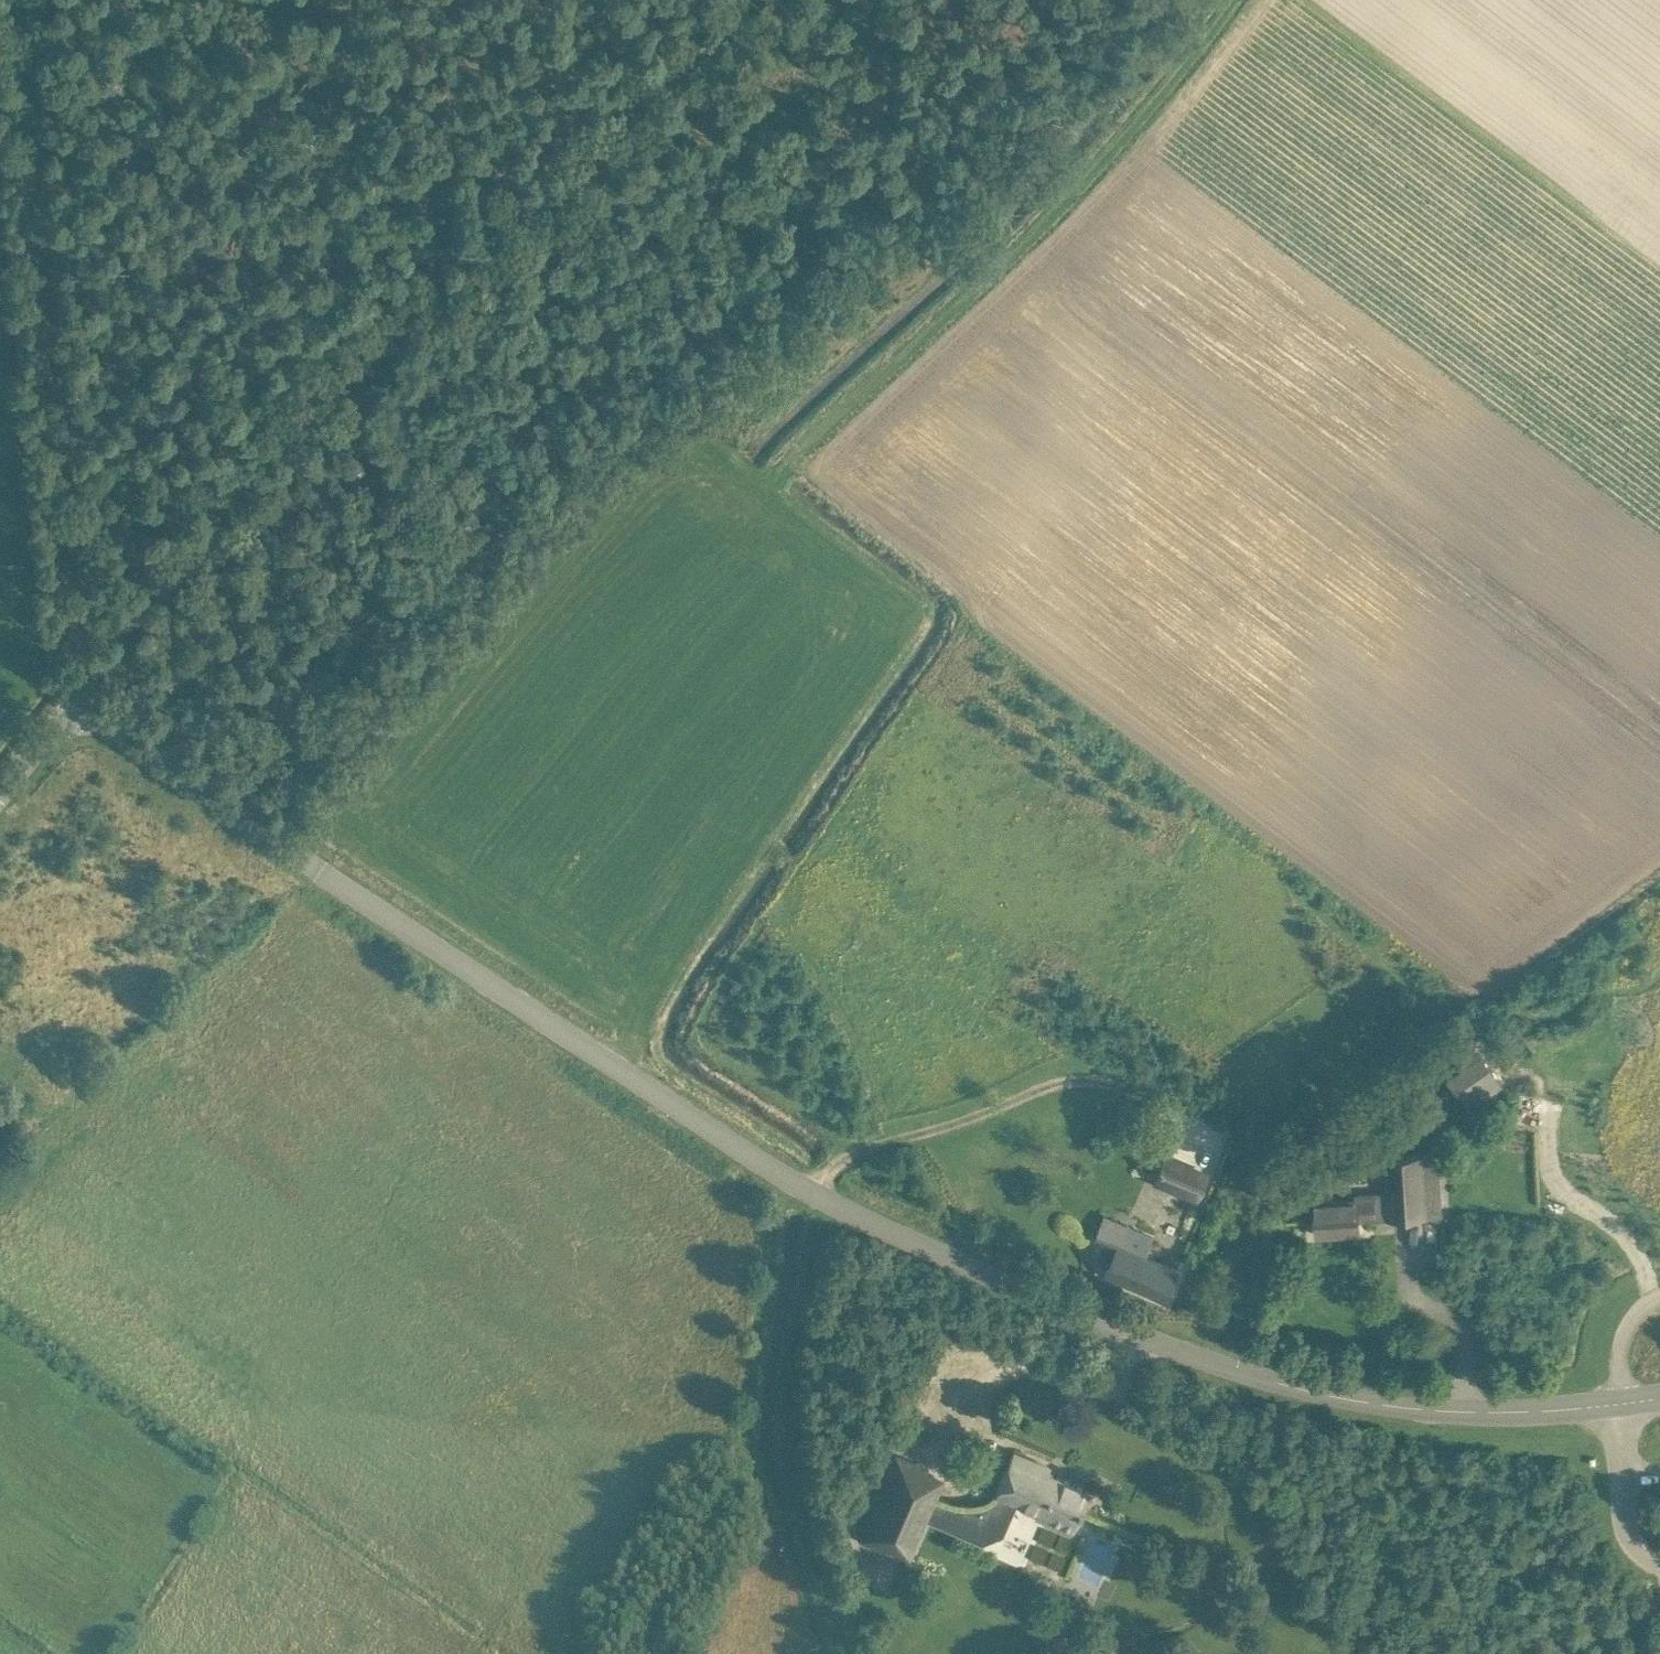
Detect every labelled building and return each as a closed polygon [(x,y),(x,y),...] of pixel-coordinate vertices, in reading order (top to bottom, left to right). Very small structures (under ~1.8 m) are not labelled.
[(1447,1075),(1469,1107),(1503,1083),(1481,1051),(1447,1075)] [(1358,1199),(1316,1201),(1317,1212),(1318,1234),(1361,1231),(1360,1218),(1427,1214),(1426,1192),(1424,1159),(1423,1152),(1384,1155),(1385,1162),(1387,1192),(1357,1193),(1358,1199)] [(1155,1179),(1196,1197),(1206,1172),(1166,1155),(1155,1179)] [(1193,1216),(1190,1258),(1223,1260),(1226,1216),(1193,1216)] [(1100,1223),(1094,1236),(1115,1246),(1104,1272),(1165,1298),(1173,1278),(1177,1269),(1145,1256),(1146,1253),(1145,1253),(1153,1236),(1126,1224),(1122,1233),(1100,1223)] [(1000,1492),(991,1512),(1008,1520),(1017,1499),(1052,1515),(1049,1523),(1070,1532),(1080,1509),(1089,1489),(1047,1471),(1050,1466),(1014,1450),(1005,1471),(996,1490),(1000,1492)] [(908,1553),(929,1507),(937,1486),(936,1486),(931,1496),(917,1489),(926,1467),(896,1454),(860,1536),(891,1549),(892,1546),(908,1553)]
